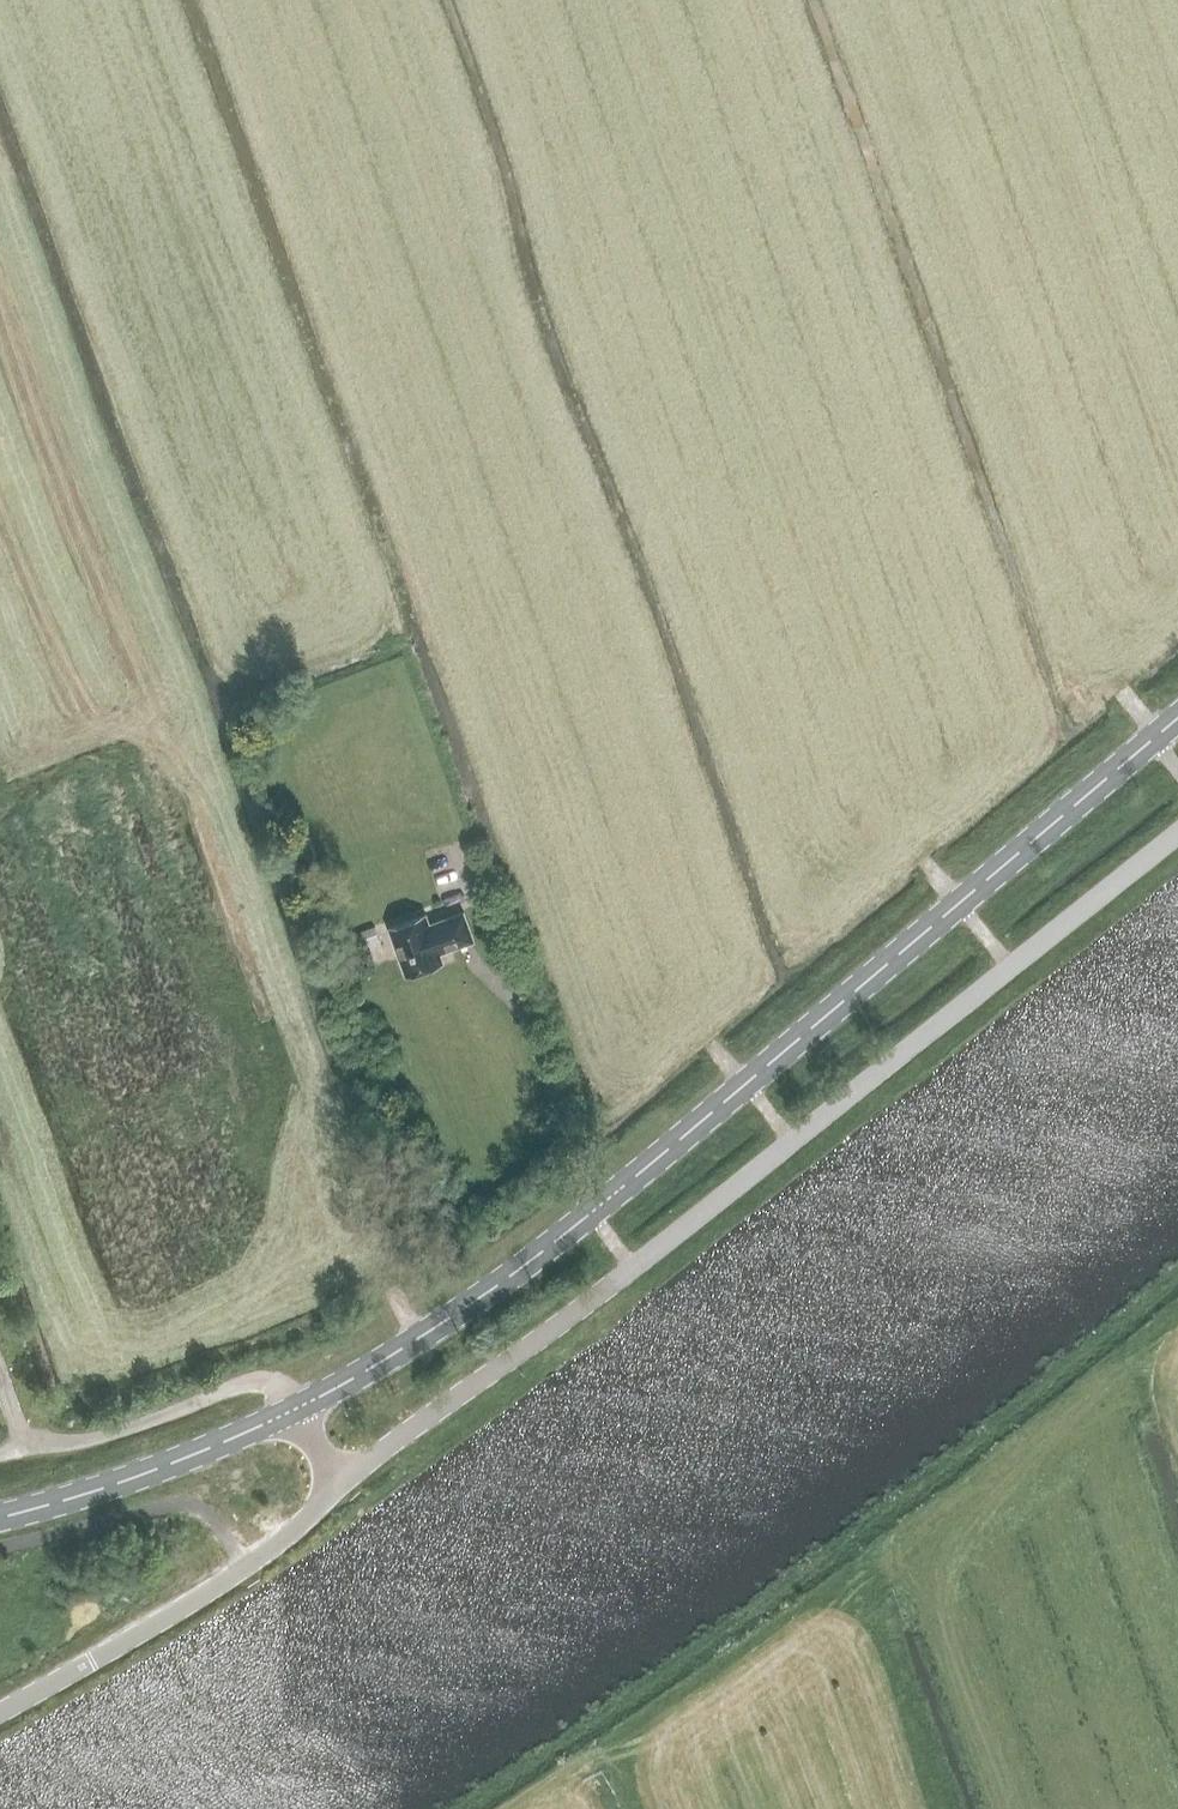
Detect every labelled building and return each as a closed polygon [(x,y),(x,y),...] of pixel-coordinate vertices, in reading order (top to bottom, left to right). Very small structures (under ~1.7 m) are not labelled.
[(439,953),(474,940),(463,911),(429,924),(426,914),(389,928),(406,975),(443,962),(439,953)] [(378,940),(374,927),(361,931),(366,945),(378,940)]
